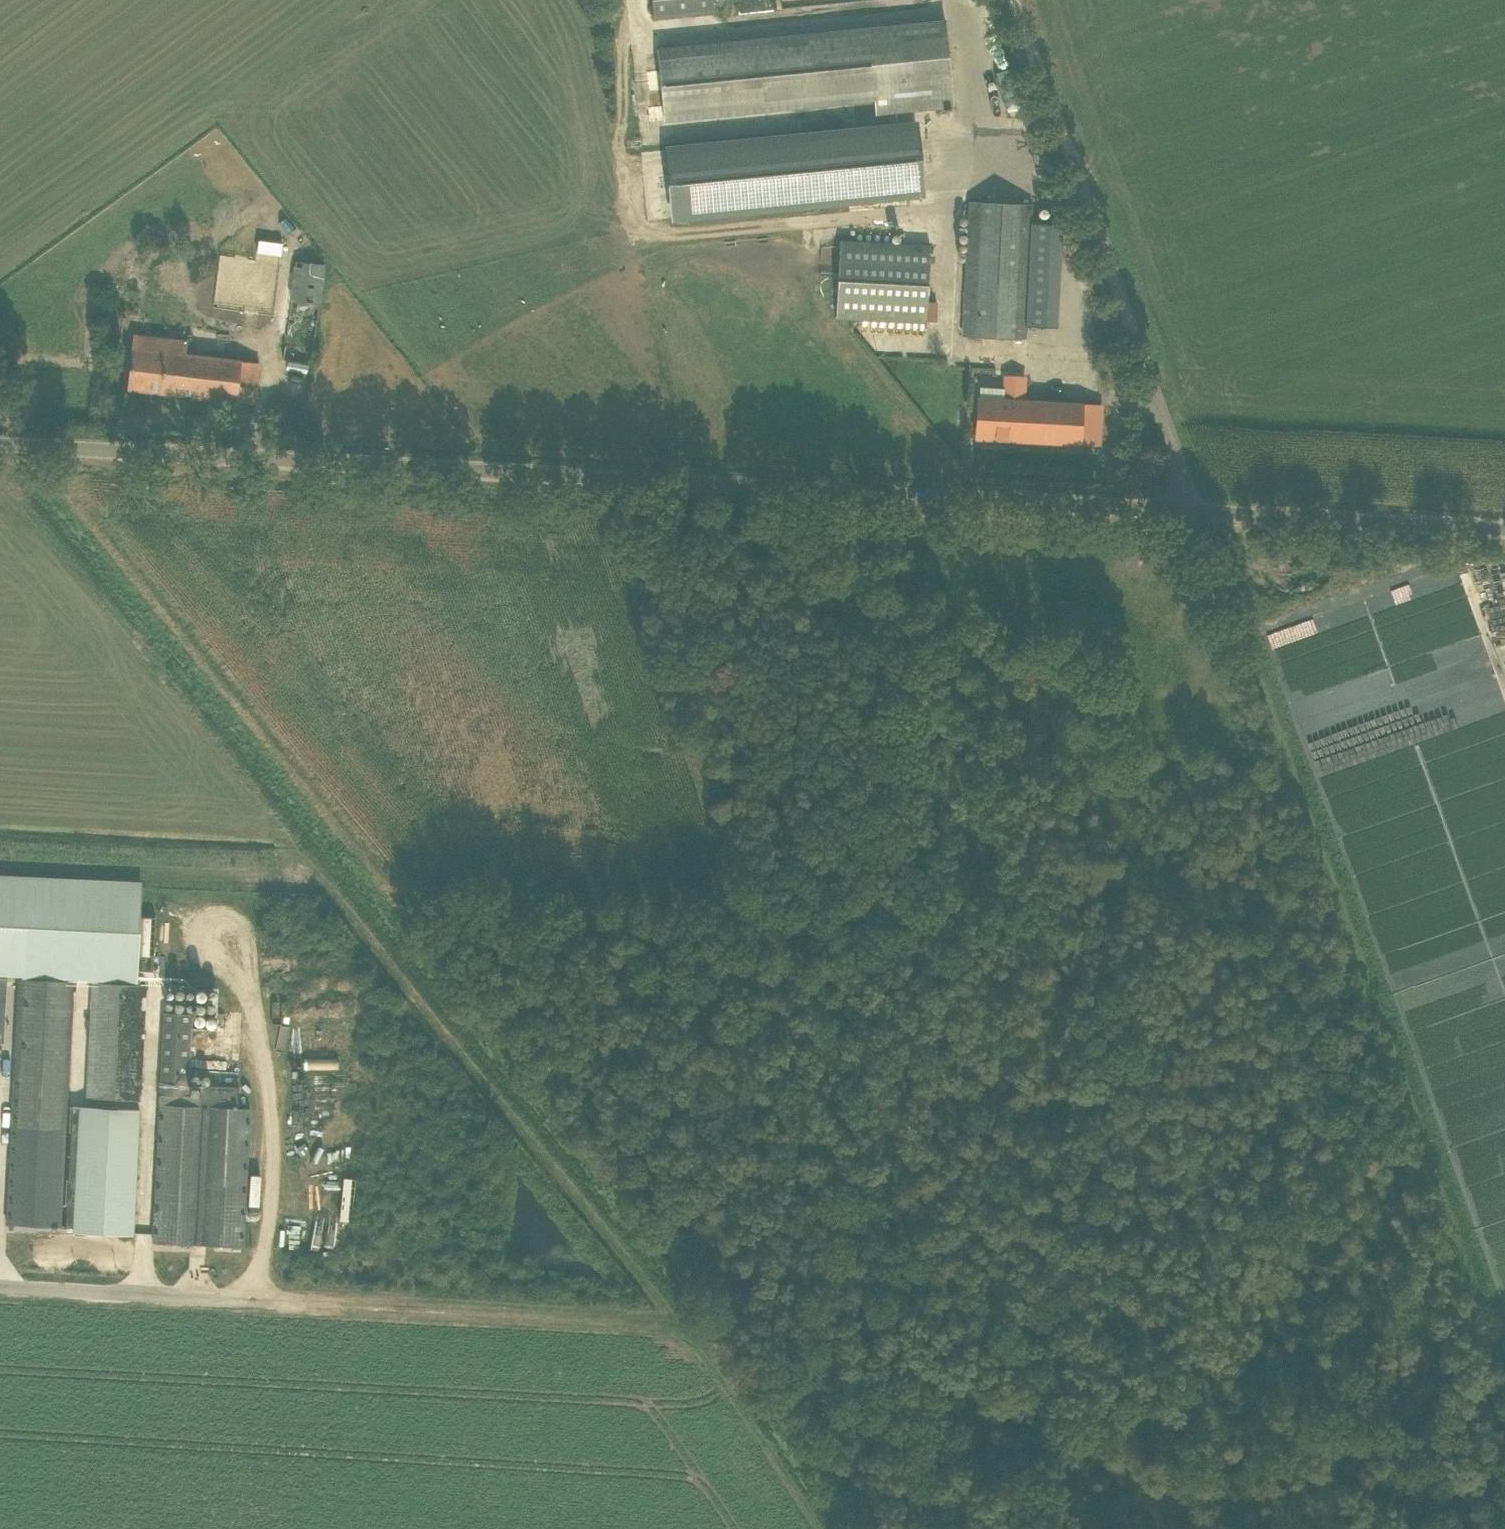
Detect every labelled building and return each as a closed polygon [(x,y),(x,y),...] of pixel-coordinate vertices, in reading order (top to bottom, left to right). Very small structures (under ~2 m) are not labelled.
[(717,0),(653,0),(654,15),(718,11),(717,0)] [(953,106),(945,17),(656,46),(662,119),(873,100),(875,114),(953,106)] [(916,125),(665,150),(672,218),(922,193),(916,125)] [(963,335),(1025,338),(1032,204),(970,201),(963,335)] [(841,241),(837,316),(926,320),(930,245),(841,241)] [(323,263),(296,259),(283,360),(311,363),(323,263)] [(258,363),(133,350),(129,388),(254,403),(258,363)] [(1099,444),(1101,406),(1022,401),(1025,377),(1005,376),(1004,400),(978,399),(976,437),(1099,444)] [(0,875),(0,974),(137,982),(141,883),(0,875)] [(60,1228),(75,981),(20,978),(7,1225),(60,1228)] [(147,986),(112,984),(94,983),(88,1099),(141,1102),(147,986)] [(164,1012),(161,1094),(188,1095),(191,1015),(164,1012)] [(243,1247),(250,1110),(238,1109),(240,1087),(200,1085),(200,1095),(188,1095),(161,1094),(161,1103),(160,1103),(153,1242),(243,1247)] [(73,1107),(66,1229),(74,1230),(84,1231),(83,1233),(94,1234),(94,1231),(134,1233),(140,1111),(73,1107)]
